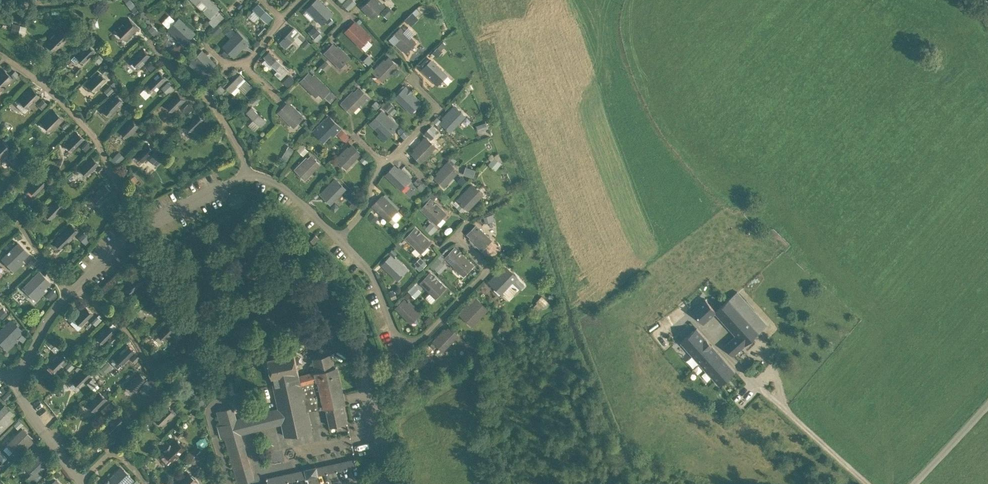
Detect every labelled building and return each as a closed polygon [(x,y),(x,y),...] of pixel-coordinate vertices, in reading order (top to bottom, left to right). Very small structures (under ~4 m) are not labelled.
[(211,0),(202,0),(214,12),(219,8),(211,0)] [(318,0),(317,0),(313,4),(319,10),(315,14),(322,22),(331,13),(318,0)] [(364,7),(373,16),(382,6),(377,1),(378,0),(370,0),(364,7)] [(272,16),(259,4),(254,8),(268,21),(272,16)] [(386,17),(393,11),(387,4),(380,10),(386,17)] [(129,17),(116,30),(127,41),(140,28),(129,17)] [(175,24),(190,38),(195,33),(180,19),(175,24)] [(16,34),(19,23),(12,21),(9,32),(16,34)] [(23,35),(25,26),(20,24),(17,33),(23,35)] [(370,36),(360,26),(358,28),(353,24),(346,31),(358,42),(358,43),(362,47),(368,41),(366,40),(370,36)] [(59,27),(46,40),(57,51),(70,38),(59,27)] [(314,27),(309,31),(314,37),(319,33),(314,27)] [(295,28),(282,41),(286,45),(295,37),(300,42),(305,37),(295,28)] [(412,39),(399,28),(393,36),(397,40),(395,43),(406,52),(410,47),(407,44),(412,39)] [(240,34),(227,48),(232,52),(245,39),(240,34)] [(439,40),(432,52),(437,55),(445,43),(439,40)] [(87,43),(75,56),(83,64),(95,51),(87,43)] [(337,49),(333,45),(325,52),(337,63),(343,58),(345,61),(349,56),(339,47),(337,49)] [(143,48),(131,60),(139,68),(151,56),(143,48)] [(215,63),(202,50),(194,59),(200,66),(197,68),(204,75),(215,63)] [(288,70),(270,52),(265,56),(279,69),(276,72),(281,77),(288,70)] [(385,62),(383,60),(373,70),(378,74),(380,71),(386,77),(397,65),(390,58),(385,62)] [(320,65),(326,70),(331,64),(325,59),(320,65)] [(444,71),(432,60),(425,67),(429,71),(427,74),(437,83),(441,79),(439,76),(444,71)] [(3,68),(0,70),(0,91),(1,91),(14,79),(3,68)] [(160,71),(145,85),(153,94),(168,79),(160,71)] [(99,72),(87,84),(95,92),(107,80),(99,72)] [(252,85),(240,73),(227,86),(232,91),(238,84),(246,91),(252,85)] [(282,80),(288,85),(294,79),(288,73),(282,80)] [(309,73),(301,81),(313,92),(317,89),(324,96),(330,89),(315,75),(313,78),(309,73)] [(167,92),(174,86),(168,79),(161,86),(167,92)] [(41,96),(30,86),(17,98),(29,109),(41,96)] [(406,86),(396,96),(408,108),(413,102),(416,105),(420,101),(406,86)] [(359,87),(355,92),(353,90),(342,103),(346,107),(348,105),(353,110),(360,102),(363,105),(370,97),(359,87)] [(178,92),(166,104),(174,112),(186,100),(178,92)] [(117,93),(102,109),(110,117),(125,101),(117,93)] [(42,97),(37,103),(42,108),(47,102),(42,97)] [(371,104),(377,108),(381,103),(375,99),(371,104)] [(291,108),(287,104),(280,111),(291,123),(297,118),(299,120),(303,116),(293,106),(291,108)] [(265,120),(252,107),(247,111),(261,124),(265,120)] [(457,108),(443,123),(453,132),(463,122),(460,120),(465,115),(457,108)] [(53,109),(40,121),(51,132),(64,120),(53,109)] [(198,112),(186,124),(194,132),(206,120),(198,112)] [(385,117),(380,113),(373,120),(385,132),(390,126),(393,129),(397,125),(387,115),(385,117)] [(328,116),(314,131),(318,135),(321,132),(326,137),(333,130),(335,133),(340,128),(328,116)] [(132,118),(120,130),(128,138),(140,126),(132,118)] [(478,130),(487,126),(485,120),(476,124),(478,130)] [(430,138),(436,132),(430,126),(424,132),(430,138)] [(77,131),(64,143),(72,151),(84,139),(77,131)] [(426,137),(416,147),(418,149),(414,154),(421,161),(433,149),(427,143),(430,141),(426,137)] [(0,139),(0,161),(12,149),(1,138),(0,139)] [(147,142),(135,154),(143,162),(155,150),(147,142)] [(349,150),(346,148),(337,158),(341,162),(344,159),(349,165),(361,153),(353,145),(349,150)] [(91,156),(79,168),(87,176),(99,164),(91,156)] [(313,156),(308,160),(306,158),(296,168),(301,173),(303,170),(309,175),(320,163),(313,156)] [(488,164),(497,169),(501,160),(492,156),(488,164)] [(449,161),(439,171),(441,173),(437,178),(444,185),(456,173),(450,168),(453,165),(449,161)] [(464,165),(462,172),(472,176),(475,168),(464,165)] [(398,171),(394,166),(387,174),(399,185),(404,180),(407,182),(411,178),(401,168),(398,171)] [(39,175),(27,188),(35,195),(47,183),(39,175)] [(338,181),(333,185),(331,183),(321,193),(326,197),(328,195),(333,200),(345,188),(338,181)] [(104,183),(91,195),(99,203),(112,191),(104,183)] [(482,193),(473,184),(459,199),(468,208),(482,193)] [(345,198),(353,202),(357,194),(349,190),(345,198)] [(385,202),(381,197),(374,205),(385,216),(391,211),(394,214),(398,209),(388,199),(385,202)] [(432,198),(422,208),(437,222),(446,212),(440,207),(441,206),(432,198)] [(55,199),(43,212),(51,220),(63,207),(55,199)] [(483,215),(484,221),(494,218),(492,213),(483,215)] [(430,220),(424,226),(431,233),(437,227),(430,220)] [(70,224),(54,240),(62,248),(78,232),(70,224)] [(488,236),(477,225),(469,232),(474,237),(472,239),(482,249),(486,244),(483,242),(488,236)] [(418,234),(414,230),(407,237),(418,249),(424,243),(426,246),(430,242),(420,232),(418,234)] [(18,243),(4,256),(14,266),(12,268),(14,270),(20,264),(18,262),(28,253),(18,243)] [(474,265),(456,247),(446,257),(465,275),(474,265)] [(419,269),(426,262),(419,255),(412,263),(419,269)] [(430,264),(439,272),(446,264),(437,256),(430,264)] [(390,257),(383,264),(395,275),(400,270),(403,273),(407,268),(397,259),(395,261),(390,257)] [(507,267),(501,273),(498,270),(494,274),(496,275),(490,281),(492,283),(494,281),(504,291),(510,297),(518,289),(511,283),(517,277),(507,267)] [(39,272),(26,285),(36,295),(34,297),(36,299),(41,293),(42,294),(46,290),(43,288),(49,282),(39,272)] [(445,287),(431,272),(421,282),(437,297),(442,292),(441,291),(445,287)] [(137,274),(125,286),(133,294),(145,282),(137,274)] [(414,297),(420,290),(414,284),(408,290),(414,297)] [(755,310),(738,291),(731,297),(748,316),(755,310)] [(158,292),(146,304),(154,313),(166,301),(158,292)] [(543,309),(547,298),(538,295),(535,306),(543,309)] [(716,310),(716,311),(737,334),(725,344),(733,353),(767,323),(755,310),(748,316),(731,297),(716,310)] [(716,310),(705,298),(693,309),(704,321),(716,311),(716,310)] [(477,299),(468,308),(466,306),(461,312),(463,314),(464,312),(474,322),(487,308),(477,299)] [(408,304),(404,300),(397,307),(408,319),(414,313),(416,316),(420,312),(410,302),(408,304)] [(86,306),(73,318),(81,326),(93,314),(86,306)] [(359,312),(351,316),(358,331),(366,327),(359,312)] [(0,331),(0,339),(1,338),(7,343),(5,345),(7,347),(13,342),(11,340),(21,330),(11,320),(0,331)] [(170,320),(158,333),(166,341),(178,329),(170,320)] [(107,324),(95,336),(103,344),(116,332),(107,324)] [(450,327),(446,332),(444,330),(434,340),(438,344),(441,341),(446,347),(458,335),(450,327)] [(697,327),(682,340),(703,365),(718,351),(716,349),(697,327)] [(52,340),(48,344),(54,350),(58,346),(52,340)] [(127,344),(113,358),(121,366),(135,352),(127,344)] [(61,351),(49,363),(57,371),(69,359),(61,351)] [(735,370),(718,351),(703,365),(720,383),(735,370)] [(283,423),(286,436),(312,430),(308,411),(326,407),(330,426),(348,422),(344,403),(345,403),(336,365),(335,365),(332,352),(313,357),(316,370),(299,375),(295,354),(295,352),(268,357),(274,385),(280,408),(273,409),(262,412),(263,414),(237,420),(233,406),(217,410),(221,424),(218,425),(221,437),(224,436),(238,483),(250,480),(254,478),(240,431),(266,425),(266,427),(283,423)] [(103,361),(101,370),(108,372),(110,363),(103,361)] [(83,367),(71,380),(79,388),(91,376),(83,367)] [(138,372),(126,384),(134,392),(147,380),(138,372)] [(99,392),(87,404),(95,412),(107,400),(99,392)] [(165,403),(152,416),(164,427),(176,414),(165,403)] [(0,410),(0,432),(13,419),(9,415),(12,412),(5,405),(0,410)] [(117,413),(105,426),(113,434),(125,421),(117,413)] [(23,429),(11,440),(16,446),(14,448),(18,453),(28,443),(26,440),(30,436),(23,429)] [(175,438),(162,451),(173,462),(186,449),(175,438)] [(41,453),(26,467),(32,472),(27,477),(33,483),(48,469),(43,464),(48,460),(41,453)] [(355,459),(316,468),(317,474),(357,466),(355,459)] [(109,479),(108,478),(102,483),(103,483),(127,483),(133,478),(121,467),(109,479)] [(316,468),(307,469),(308,476),(317,474),(316,468)] [(267,478),(268,483),(274,483),(288,481),(308,476),(307,469),(267,478)] [(175,483),(196,483),(198,482),(187,471),(175,483)]
